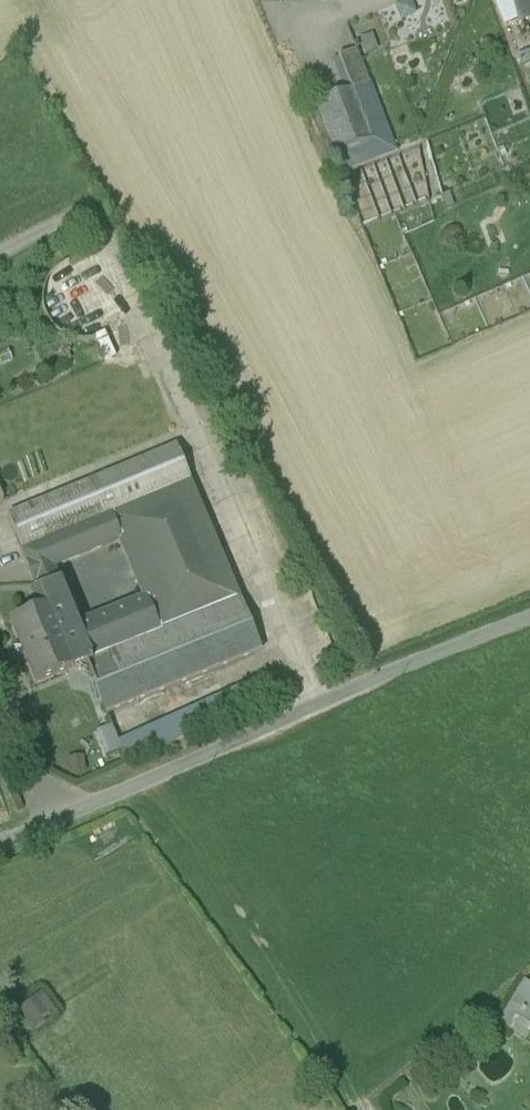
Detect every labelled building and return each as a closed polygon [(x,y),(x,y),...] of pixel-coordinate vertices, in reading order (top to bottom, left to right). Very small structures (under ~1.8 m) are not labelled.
[(519,21),(511,0),(494,0),(505,27),(519,21)] [(519,21),(529,17),(529,0),(511,0),(519,21)] [(350,89),(369,82),(356,47),(337,54),(350,89)] [(316,101),(327,97),(317,72),(306,76),(316,101)] [(327,97),(316,101),(341,171),(394,151),(369,82),(350,89),(327,97)] [(121,316),(124,300),(120,285),(111,272),(98,263),(83,260),(67,263),(54,272),(45,285),(42,301),(46,317),(55,330),(68,338),(84,341),(99,338),(112,329),(121,316)] [(0,457),(0,495),(3,501),(169,434),(153,395),(0,457)] [(175,448),(8,516),(22,552),(110,516),(190,483),(175,448)] [(190,483),(110,516),(120,539),(138,582),(145,599),(159,632),(240,600),(190,483)] [(110,516),(22,552),(28,565),(50,567),(120,539),(110,516)] [(50,567),(28,565),(39,592),(57,585),(50,567)] [(47,611),(13,625),(37,682),(72,668),(86,663),(88,663),(74,627),(57,585),(39,592),(47,611)] [(145,599),(74,627),(88,663),(86,663),(106,713),(137,700),(116,650),(159,632),(145,599)] [(159,632),(116,650),(137,700),(138,703),(262,653),(240,600),(159,632)] [(138,703),(108,716),(126,759),(294,692),(276,648),(262,653),(138,703)] [(495,1027),(507,1034),(515,1019),(529,993),(529,985),(522,981),(495,1027)] [(17,1008),(34,1032),(59,1014),(42,990),(17,1008)] [(515,1019),(529,1027),(529,993),(515,1019)]
